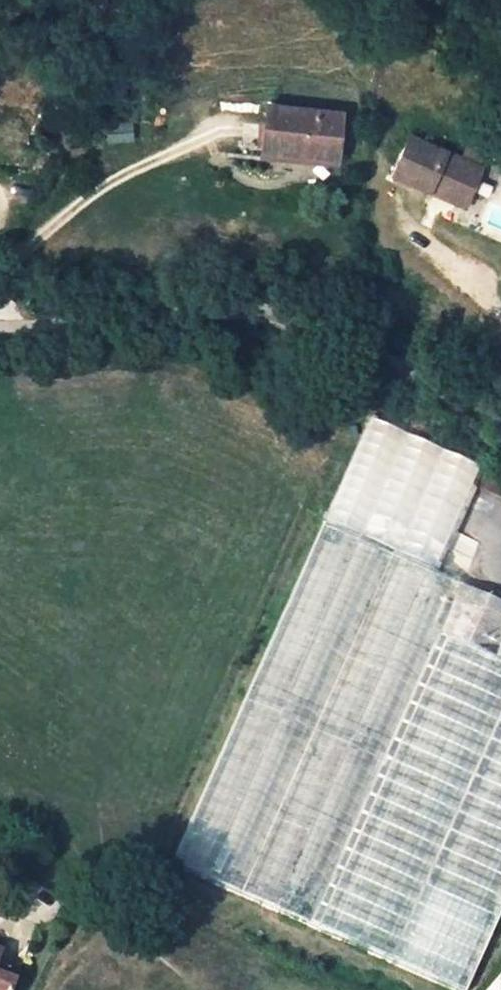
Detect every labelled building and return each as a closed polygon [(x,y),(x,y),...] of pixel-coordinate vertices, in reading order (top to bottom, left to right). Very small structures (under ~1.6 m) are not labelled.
[(158,125),(156,107),(118,109),(120,145),(145,144),(144,127),(158,125)] [(261,123),(257,166),(331,174),(336,131),(261,123)] [(432,183),(470,199),(484,167),(412,136),(395,175),(430,190),(432,183)] [(330,183),(331,174),(257,166),(256,175),(330,183)] [(432,183),(430,190),(467,206),(470,199),(432,183)] [(300,939),(432,648),(454,602),(315,540),(163,878),(300,939)] [(468,608),(454,602),(432,648),(446,654),(468,608)] [(468,608),(446,654),(486,672),(500,643),(500,623),(468,608)] [(486,672),(446,654),(432,648),(300,939),(415,989),(466,989),(500,911),(500,643),(486,672)]
